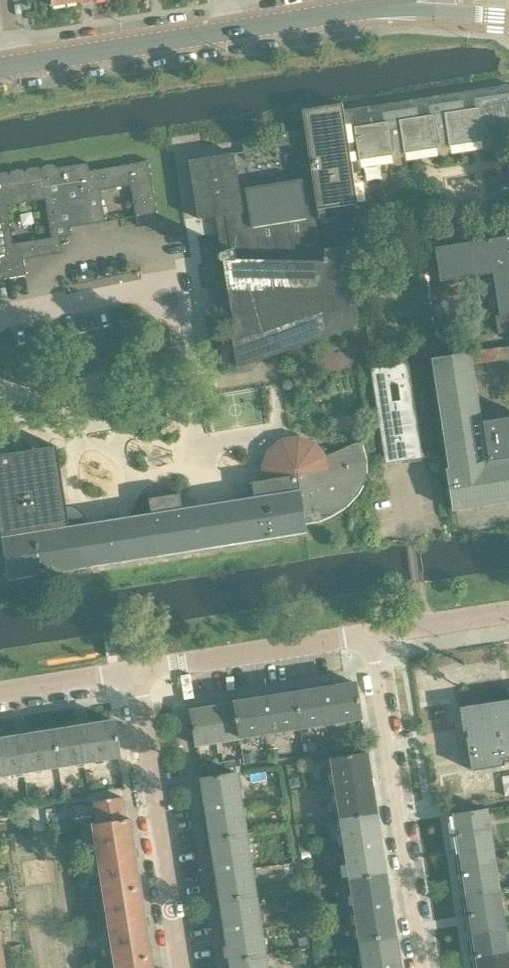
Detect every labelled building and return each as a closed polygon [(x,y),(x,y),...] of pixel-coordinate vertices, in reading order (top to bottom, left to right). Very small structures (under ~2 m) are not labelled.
[(358,160),(359,161),(508,138),(508,85),(342,111),(341,105),(301,110),(316,210),(356,204),(353,184),(354,183),(354,182),(353,182),(350,162),(358,160)] [(300,130),(267,135),(269,149),(303,144),(300,130)] [(240,140),(243,154),(269,150),(269,149),(267,135),(240,140)] [(198,219),(216,216),(242,212),(239,191),(233,154),(188,161),(198,219)] [(136,164),(97,170),(100,191),(130,186),(137,225),(148,224),(147,219),(156,218),(158,231),(159,230),(148,161),(136,163),(136,164)] [(97,170),(89,171),(88,163),(58,168),(53,165),(43,166),(41,170),(37,167),(27,169),(25,172),(22,170),(11,171),(9,175),(6,172),(0,173),(0,199),(43,192),(51,239),(71,236),(70,228),(105,222),(100,191),(97,170)] [(242,212),(216,216),(222,252),(219,253),(218,253),(217,254),(217,255),(216,256),(216,257),(216,258),(216,259),(217,260),(218,261),(219,261),(220,261),(229,262),(233,287),(226,288),(230,309),(236,308),(240,333),(233,334),(230,337),(235,365),(239,368),(349,329),(351,328),(353,327),(353,326),(355,324),(356,322),(356,320),(356,319),(356,317),(345,246),(320,250),(309,180),(301,181),(301,180),(244,189),(245,190),(239,191),(242,212)] [(383,231),(412,227),(411,215),(381,219),(383,231)] [(432,233),(433,242),(469,236),(468,227),(432,233)] [(505,237),(434,248),(439,281),(492,273),(498,315),(495,316),(497,334),(508,332),(508,228),(504,229),(505,237)] [(25,276),(21,251),(0,254),(0,280),(25,276)] [(431,359),(448,469),(445,470),(451,510),(508,501),(508,417),(481,422),(481,424),(479,424),(470,364),(468,353),(431,359)] [(407,362),(370,368),(384,465),(422,459),(407,362)] [(150,514),(156,556),(306,532),(304,524),(318,522),(331,516),(345,507),(357,495),(366,478),(366,459),(360,441),(325,456),(315,443),(298,437),(281,440),(267,451),(261,467),(263,480),(249,483),(251,499),(181,510),(179,494),(148,499),(150,514)] [(150,514),(66,528),(65,524),(68,523),(56,446),(0,455),(0,536),(7,580),(156,556),(150,514)] [(117,655),(114,640),(104,642),(106,657),(117,655)] [(354,683),(293,692),(299,728),(360,718),(354,683)] [(293,692),(232,702),(239,739),(239,737),(299,728),(293,692)] [(465,738),(470,771),(503,766),(502,761),(508,760),(508,700),(458,708),(462,731),(467,730),(468,738),(465,738)] [(232,704),(211,707),(216,742),(239,739),(232,702),(232,704)] [(216,742),(211,707),(189,711),(194,746),(216,742)] [(114,720),(53,730),(58,766),(119,756),(114,720)] [(0,738),(0,775),(58,766),(53,730),(0,738)] [(330,758),(339,819),(375,813),(365,752),(330,758)] [(233,761),(224,763),(225,774),(235,773),(233,761)] [(200,767),(202,778),(225,774),(224,763),(200,767)] [(200,778),(209,840),(245,834),(235,773),(225,774),(202,778),(200,778)] [(92,824),(129,818),(125,819),(121,796),(93,801),(97,823),(92,824)] [(448,815),(455,856),(491,850),(484,809),(448,815)] [(339,819),(349,880),(384,874),(375,813),(339,819)] [(90,816),(80,818),(81,826),(92,824),(90,816)] [(92,824),(102,893),(140,887),(129,818),(92,824)] [(209,840),(219,900),(254,895),(245,834),(209,840)] [(455,856),(461,896),(497,890),(491,850),(455,856)] [(349,880),(353,905),(365,903),(366,908),(389,904),(384,874),(349,880)] [(102,893),(113,962),(151,956),(140,887),(102,893)] [(461,896),(467,936),(503,931),(497,890),(461,896)] [(219,900),(228,961),(264,955),(254,895),(219,900)] [(353,905),(358,940),(394,934),(389,904),(366,908),(365,903),(353,905)] [(472,967),(508,967),(503,931),(467,936),(472,967)] [(363,967),(399,967),(394,934),(358,940),(363,967)] [(229,967),(266,967),(264,955),(228,961),(229,967)] [(114,967),(152,967),(151,956),(113,962),(114,967)]
